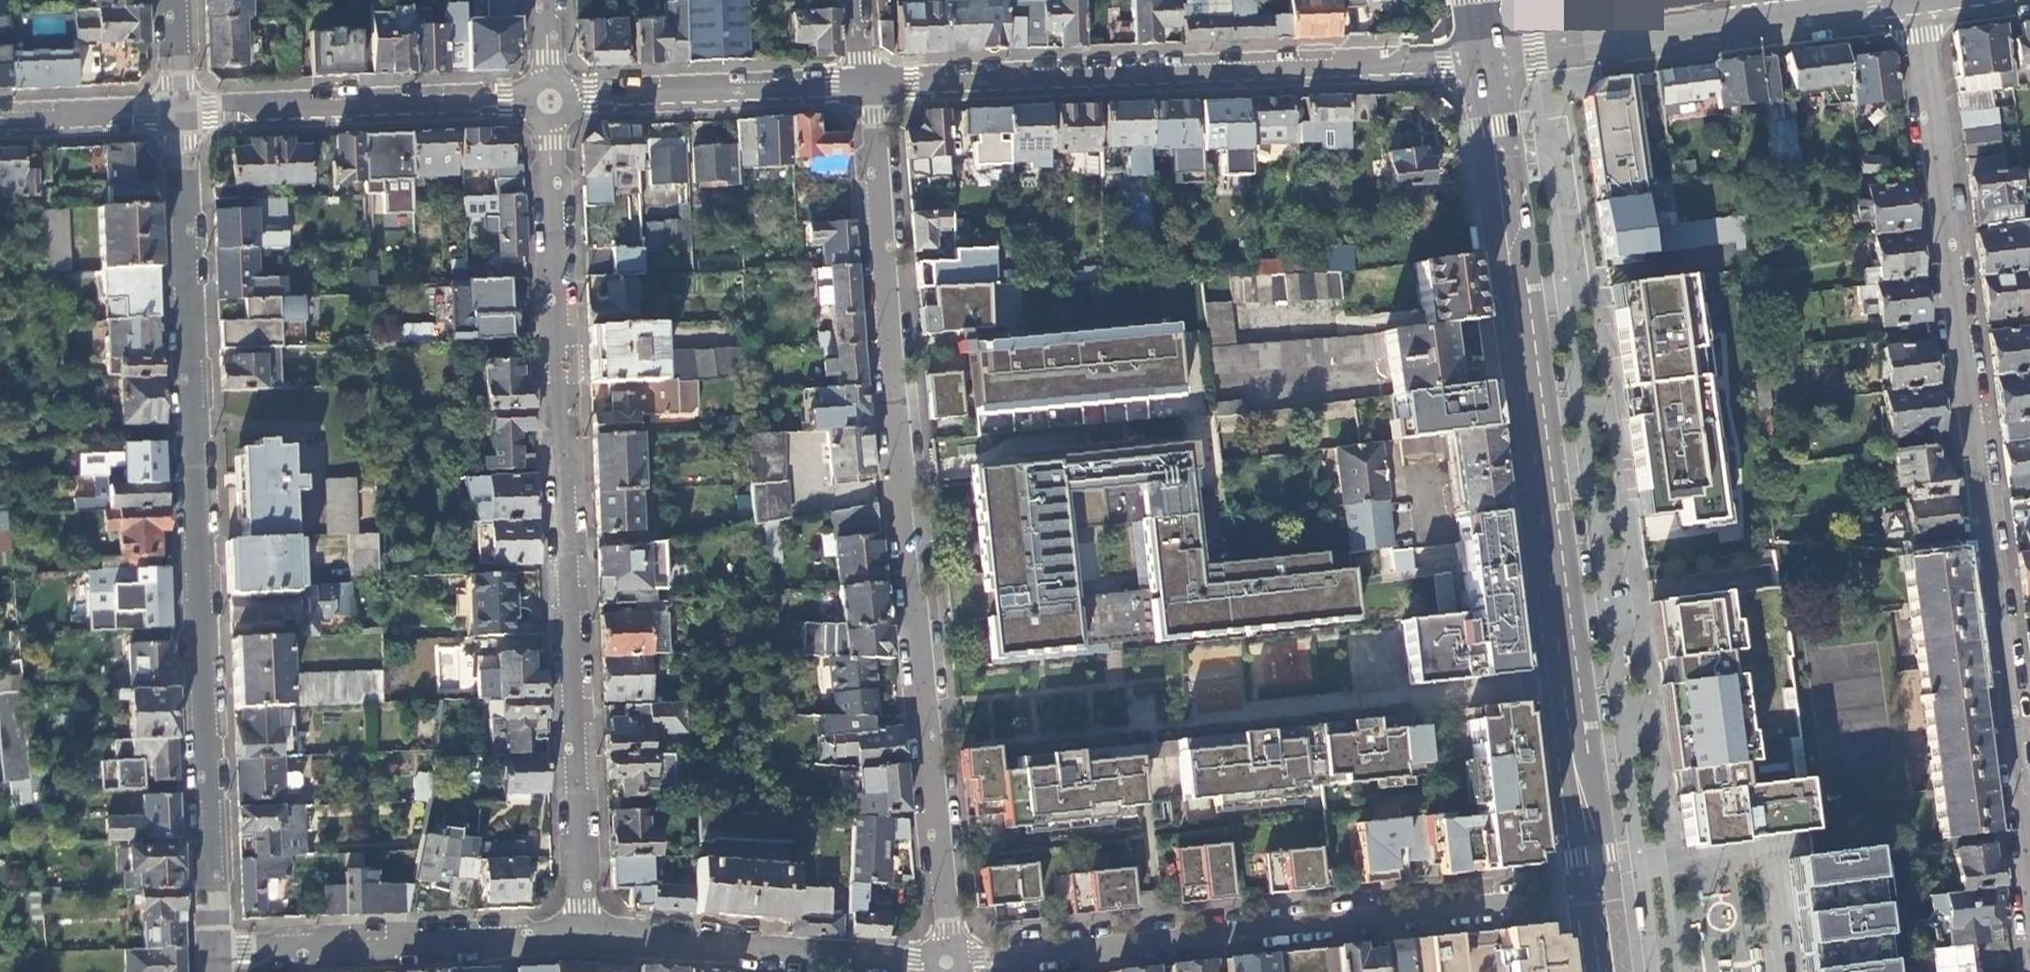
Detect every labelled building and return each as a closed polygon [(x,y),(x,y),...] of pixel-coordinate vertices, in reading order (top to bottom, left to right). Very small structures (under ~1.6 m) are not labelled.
[(88,10),(144,8),(144,0),(88,0),(88,10)] [(204,20),(242,18),(249,18),(249,0),(204,0),(204,20)] [(442,22),(427,23),(427,6),(410,7),(412,73),(437,73),(446,72),(445,42),(464,41),(463,22),(463,0),(441,0),(442,22)] [(513,0),(485,0),(486,22),(463,22),(464,41),(465,71),(484,70),(499,70),(515,49),(513,0)] [(746,0),(685,0),(685,1),(687,61),(716,60),(749,59),(746,0)] [(876,19),(883,19),(883,12),(885,12),(884,0),(875,0),(876,19)] [(919,52),(918,5),(918,0),(904,0),(905,5),(897,5),(898,53),(906,53),(919,52)] [(1001,49),(1000,2),(956,3),(956,0),(940,0),(940,4),(941,51),(971,50),(1001,49)] [(1000,2),(1001,49),(1020,48),(1042,47),(1042,30),(1041,21),(1041,3),(1041,2),(1041,0),(1000,0),(1000,2)] [(1082,0),(1041,2),(1041,3),(1041,21),(1042,30),(1059,30),(1059,46),(1073,46),(1083,45),(1082,0)] [(1132,43),(1149,43),(1155,43),(1155,28),(1172,27),(1171,0),(1131,0),(1132,43)] [(1182,41),(1206,40),(1229,40),(1227,0),(1181,0),(1182,41)] [(1254,0),(1227,0),(1229,40),(1248,39),(1287,37),(1287,15),(1255,16),(1254,0)] [(1337,35),(1336,8),(1335,0),(1286,0),(1287,15),(1287,37),(1308,36),(1337,35)] [(1336,8),(1365,5),(1364,0),(1335,0),(1336,8)] [(662,62),(687,61),(685,1),(664,2),(664,17),(634,17),(634,21),(635,64),(662,62)] [(930,52),(941,51),(940,4),(918,5),(919,52),(930,52)] [(389,13),(369,14),(371,75),(394,74),(412,73),(410,7),(389,7),(389,13)] [(88,10),(72,11),(73,42),(96,41),(121,40),(122,43),(146,42),(145,25),(144,8),(88,10)] [(837,55),(836,10),(793,12),(795,41),(813,40),(814,56),(837,55)] [(0,16),(0,90),(8,90),(8,52),(7,16),(0,16)] [(242,18),(204,20),(205,40),(206,68),(244,66),(242,18)] [(883,19),(876,19),(877,47),(883,50),(890,53),(890,25),(889,19),(883,19)] [(607,65),(626,64),(624,22),(574,24),(575,56),(587,66),(607,65)] [(2027,23),(2018,25),(2020,40),(2012,41),(2016,66),(2029,64),(2029,23),(2027,23)] [(2011,88),(2002,27),(1973,30),(1952,33),(1955,64),(1953,64),(1958,96),(1990,91),(2011,88)] [(332,77),(357,76),(355,31),(308,33),(309,78),(332,77)] [(297,78),(296,45),(276,46),(277,79),(297,78)] [(1822,49),(1784,55),(1789,91),(1825,86),(1827,104),(1852,101),(1847,58),(1845,46),(1822,49)] [(27,53),(8,52),(8,90),(55,88),(75,87),(73,49),(29,50),(27,53)] [(1886,53),(1847,58),(1852,101),(1852,106),(1897,100),(1894,78),(1891,56),(1886,53)] [(1764,57),(1756,58),(1762,101),(1770,162),(1798,159),(1790,100),(1776,102),(1774,86),(1775,86),(1771,56),(1764,57)] [(1732,62),(1710,65),(1714,98),(1716,108),(1762,101),(1756,58),(1732,62)] [(1682,68),(1656,72),(1659,104),(1667,103),(1668,113),(1690,111),(1689,101),(1714,98),(1710,65),(1682,68)] [(1598,80),(1583,99),(1595,187),(1598,186),(1600,201),(1596,202),(1604,259),(1646,254),(1643,228),(1623,79),(1623,76),(1598,80)] [(1630,78),(1623,79),(1643,228),(1655,226),(1653,214),(1648,214),(1645,196),(1651,196),(1648,179),(1643,179),(1640,153),(1645,152),(1642,131),(1637,131),(1635,120),(1641,119),(1638,102),(1633,103),(1630,78)] [(1992,110),(1990,91),(1958,96),(1960,116),(1992,110)] [(1347,121),(1345,95),(1321,96),(1302,97),(1303,123),(1304,141),(1316,141),(1316,148),(1348,147),(1347,121)] [(1364,120),(1363,95),(1345,95),(1347,121),(1364,120)] [(1290,127),(1288,98),(1262,99),(1244,99),(1247,145),(1298,143),(1298,142),(1297,127),(1290,127)] [(1220,150),(1221,175),(1249,174),(1247,145),(1244,99),(1223,100),(1198,101),(1200,146),(1200,151),(1220,150)] [(1174,147),(1176,177),(1201,176),(1200,151),(1200,146),(1194,146),(1191,101),(1168,102),(1146,103),(1148,149),(1174,147)] [(1126,176),(1149,175),(1148,149),(1146,103),(1121,104),(1101,105),(1104,146),(1096,147),(1097,151),(1098,173),(1125,172),(1126,176)] [(1096,147),(1094,105),(1071,106),(1053,107),(1056,153),(1097,151),(1096,147)] [(1029,166),(1048,166),(1046,107),(1025,108),(1006,109),(1008,134),(1008,141),(1008,150),(1009,161),(1028,160),(1029,166)] [(1008,134),(1006,109),(983,109),(962,110),(963,136),(975,135),(998,134),(1008,134)] [(1997,126),(1995,110),(1992,110),(1960,116),(1962,131),(1997,126)] [(947,177),(944,111),(933,111),(921,112),(922,121),(913,129),(904,130),(905,145),(906,158),(925,157),(926,178),(947,177)] [(816,134),(814,115),(790,116),(792,156),(822,155),(823,167),(823,170),(838,169),(840,192),(848,191),(845,150),(844,133),(823,134),(816,134)] [(792,156),(790,116),(760,118),(737,119),(738,142),(739,164),(756,163),(792,162),(792,156)] [(638,168),(636,123),(611,124),(598,124),(581,141),(584,204),(611,203),(610,169),(638,168)] [(1999,142),(1997,126),(1962,131),(1963,141),(1964,147),(1999,142)] [(480,128),(461,129),(463,167),(494,166),(512,165),(512,163),(511,136),(502,127),(480,128)] [(455,172),(453,130),(426,131),(411,131),(413,174),(421,173),(455,172)] [(363,192),(383,191),(384,212),(414,210),(413,184),(413,174),(411,131),(382,132),(360,133),(362,179),(363,192)] [(362,179),(360,133),(346,134),(335,134),(335,160),(330,160),(332,180),(362,179)] [(975,142),(971,143),(971,165),(1009,164),(1009,161),(1008,150),(1008,141),(999,141),(998,134),(975,135),(975,142)] [(291,144),(291,136),(280,137),(271,137),(272,182),(311,181),(310,143),(301,144),(291,144)] [(272,182),(271,137),(252,138),(248,138),(249,146),(231,147),(232,183),(212,184),(213,198),(240,197),(239,183),(272,182)] [(649,183),(685,184),(686,138),(650,137),(649,183)] [(106,144),(105,144),(107,177),(107,186),(152,184),(152,169),(151,159),(141,160),(140,142),(106,144)] [(739,164),(738,142),(692,145),(695,180),(728,178),(729,184),(740,183),(739,164)] [(1966,162),(2001,157),(1999,142),(1964,147),(1966,162)] [(51,179),(49,146),(44,146),(36,147),(36,169),(37,180),(44,180),(51,179)] [(24,147),(0,148),(0,198),(37,196),(37,180),(36,169),(24,169),(24,147)] [(1387,152),(1391,189),(1430,185),(1426,147),(1387,152)] [(792,168),(823,167),(822,155),(792,156),(792,162),(792,168)] [(1860,173),(1887,174),(1885,156),(1858,156),(1860,173)] [(1969,179),(2004,174),(2001,157),(1966,162),(1969,179)] [(1798,159),(1770,162),(1771,172),(1799,171),(1798,159)] [(1668,175),(1694,175),(1692,162),(1667,164),(1668,175)] [(522,192),(521,163),(512,163),(512,165),(494,166),(495,193),(522,192)] [(2022,172),(2004,174),(1969,179),(1970,192),(1975,228),(2011,223),(2009,207),(2017,206),(2015,190),(2029,187),(2029,171),(2022,172)] [(422,184),(421,173),(413,174),(413,184),(422,184)] [(44,185),(44,180),(37,180),(37,196),(38,208),(51,208),(50,185),(44,185)] [(1911,206),(1908,183),(1865,189),(1866,200),(1854,201),(1855,208),(1845,209),(1841,216),(1844,238),(1871,234),(1914,229),(1911,206)] [(153,197),(152,184),(107,186),(108,206),(153,205),(153,197)] [(522,192),(495,193),(464,194),(465,215),(498,214),(500,255),(524,253),(522,192)] [(1753,203),(1742,204),(1742,219),(1754,218),(1753,203)] [(154,244),(153,205),(108,206),(98,206),(100,270),(120,269),(133,268),(155,266),(154,244)] [(68,207),(51,208),(38,208),(40,274),(70,272),(68,207)] [(215,249),(255,247),(254,220),(259,220),(259,216),(267,216),(267,207),(213,209),(214,224),(215,249)] [(911,233),(912,252),(931,250),(930,229),(945,228),(944,211),(909,213),(911,233)] [(1715,218),(1718,245),(1745,241),(1741,215),(1715,218)] [(646,220),(645,249),(679,249),(680,220),(646,220)] [(852,242),(850,220),(808,222),(809,241),(826,240),(829,265),(854,264),(852,242)] [(1662,240),(1662,246),(1713,244),(1712,220),(1683,221),(1684,239),(1662,240)] [(2011,223),(1975,228),(1978,251),(1982,278),(2029,272),(2029,254),(2020,256),(2017,230),(2023,230),(2022,222),(2011,223)] [(1655,226),(1643,228),(1646,254),(1660,252),(1657,226),(1655,226)] [(1914,229),(1871,234),(1875,268),(1877,283),(1920,277),(1917,254),(1914,229)] [(1353,271),(1353,245),(1328,246),(1328,272),(1340,271),(1353,271)] [(256,276),(255,247),(215,249),(216,271),(217,298),(242,297),(285,296),(284,275),(256,276)] [(990,247),(949,248),(949,259),(913,263),(915,288),(983,285),(992,285),(990,247)] [(1430,261),(1412,264),(1420,327),(1441,325),(1476,319),(1471,285),(1467,256),(1430,261)] [(1304,272),(1303,260),(1254,263),(1254,275),(1304,272)] [(855,287),(854,264),(829,265),(831,303),(831,314),(857,312),(855,287)] [(816,265),(818,304),(831,303),(829,265),(816,265)] [(132,270),(133,268),(120,269),(121,292),(124,291),(124,293),(122,295),(122,298),(122,300),(124,302),(125,302),(128,303),(129,318),(157,316),(156,291),(155,268),(132,270)] [(1083,282),(1103,281),(1103,268),(1083,268),(1083,282)] [(1864,269),(1866,284),(1872,283),(1877,283),(1875,268),(1864,269)] [(100,294),(121,292),(120,269),(100,270),(99,270),(100,294)] [(467,279),(467,269),(451,269),(452,280),(467,279)] [(1141,269),(1141,279),(1155,279),(1154,269),(1141,269)] [(376,271),(354,272),(355,284),(377,283),(376,271)] [(1041,283),(1053,283),(1053,271),(1040,272),(1041,283)] [(1342,299),(1340,271),(1328,272),(1304,272),(1254,275),(1224,276),(1227,303),(1342,299)] [(2027,315),(2028,321),(2029,321),(2029,272),(1982,278),(1984,300),(1987,320),(2027,315)] [(1637,504),(1639,517),(1677,512),(1678,526),(1714,521),(1712,507),(1728,505),(1713,393),(1698,395),(1696,379),(1710,377),(1701,304),(1686,306),(1682,277),(1608,287),(1616,344),(1621,385),(1627,430),(1630,454),(1637,504)] [(1923,299),(1920,277),(1877,283),(1872,283),(1876,313),(1878,327),(1925,320),(1923,299)] [(452,280),(448,280),(450,338),(510,336),(510,323),(515,323),(514,299),(509,299),(508,278),(467,279),(452,280)] [(587,301),(588,324),(633,323),(632,279),(607,280),(607,295),(607,300),(597,301),(587,301)] [(1866,284),(1858,285),(1862,314),(1876,313),(1872,283),(1866,284)] [(983,285),(915,288),(917,309),(919,334),(955,331),(971,329),(984,328),(983,285)] [(304,345),(302,295),(285,296),(242,297),(243,321),(218,322),(218,327),(219,349),(261,347),(277,346),(304,345)] [(1225,302),(1200,304),(1203,329),(1205,348),(1230,345),(1225,302)] [(858,323),(857,312),(831,314),(817,314),(819,344),(833,344),(860,342),(858,323)] [(104,319),(106,358),(159,356),(158,337),(157,316),(129,318),(112,319),(104,319)] [(403,321),(402,334),(432,336),(433,323),(403,321)] [(659,352),(658,321),(633,323),(588,324),(590,379),(605,379),(660,376),(659,352)] [(973,343),(965,343),(966,351),(1162,333),(1161,325),(973,343)] [(1441,325),(1420,327),(1230,345),(1205,348),(1208,373),(1372,359),(1373,372),(1382,377),(1386,378),(1388,396),(1390,396),(1449,388),(1447,372),(1444,349),(1441,325)] [(2029,373),(2029,328),(1989,333),(1991,352),(1995,378),(2029,373)] [(971,329),(955,331),(957,342),(964,341),(965,343),(973,343),(971,329)] [(966,351),(966,352),(973,435),(1212,412),(1211,405),(1208,373),(1205,348),(1203,329),(1162,333),(966,351)] [(369,357),(369,341),(356,342),(357,358),(369,357)] [(957,342),(953,342),(955,354),(966,352),(966,351),(965,343),(964,341),(957,342)] [(1931,363),(1928,341),(1880,348),(1886,391),(1934,384),(1931,363)] [(861,360),(860,342),(833,344),(835,358),(824,358),(826,373),(836,372),(837,385),(864,384),(861,360)] [(277,346),(261,347),(261,355),(262,386),(279,386),(277,346)] [(746,348),(659,352),(660,376),(678,376),(696,375),(747,373),(746,348)] [(1759,354),(1748,355),(1748,359),(1751,377),(1759,376),(1758,364),(1760,364),(1759,354)] [(229,364),(219,365),(220,376),(220,388),(262,386),(261,355),(229,356),(229,364)] [(106,358),(106,374),(118,373),(119,376),(160,375),(159,356),(106,358)] [(531,405),(530,384),(520,385),(519,358),(484,359),(486,407),(531,405)] [(955,371),(923,375),(927,419),(959,416),(955,371)] [(1995,378),(1998,405),(2003,443),(2029,440),(2029,373),(1995,378)] [(160,376),(160,375),(119,376),(120,424),(162,422),(161,398),(160,376)] [(678,376),(660,376),(605,379),(606,395),(610,395),(611,412),(592,412),(593,435),(637,433),(636,414),(679,412),(691,411),(697,405),(696,376),(696,375),(678,376)] [(1449,388),(1390,396),(1396,440),(1397,440),(1490,428),(1489,418),(1486,397),(1484,383),(1449,388)] [(810,409),(811,429),(826,428),(868,425),(866,405),(864,384),(837,385),(816,386),(818,408),(810,409)] [(1934,384),(1886,391),(1881,391),(1888,438),(1931,433),(1940,432),(1937,407),(1934,384)] [(1239,402),(1211,405),(1212,412),(1213,419),(1241,416),(1239,402)] [(531,405),(486,407),(486,409),(490,409),(493,455),(485,456),(485,468),(533,466),(532,451),(518,452),(517,429),(532,429),(531,405)] [(871,448),(868,425),(826,428),(829,483),(873,479),(871,448)] [(1496,468),(1490,428),(1397,440),(1401,472),(1446,465),(1453,518),(1501,512),(1496,468)] [(748,432),(748,429),(736,429),(736,450),(749,450),(748,432)] [(783,430),(748,432),(749,450),(751,523),(787,517),(783,430)] [(638,433),(637,433),(593,435),(595,490),(638,489),(640,489),(640,487),(638,433)] [(1931,433),(1888,438),(1889,452),(1893,451),(1933,446),(1931,433)] [(238,446),(242,538),(292,535),(290,489),(301,489),(300,473),(289,474),(288,444),(272,445),(272,437),(253,438),(253,445),(238,446)] [(2003,443),(2006,465),(2008,478),(2029,474),(2029,440),(2003,443)] [(163,461),(162,441),(118,443),(119,466),(130,466),(131,469),(137,468),(137,463),(142,463),(143,485),(164,484),(163,461)] [(967,471),(979,574),(986,573),(990,610),(983,610),(984,620),(989,666),(1106,653),(1105,644),(1186,635),(1187,639),(1354,621),(1349,570),(1323,573),(1321,555),(1193,568),(1183,472),(1193,471),(1191,443),(1017,461),(1018,472),(1010,473),(1009,463),(967,467),(967,471)] [(1376,443),(1331,449),(1339,506),(1384,501),(1376,443)] [(1935,464),(1933,446),(1893,451),(1897,488),(1904,487),(1906,500),(1948,495),(1945,472),(1944,463),(1935,464)] [(22,447),(10,447),(10,456),(22,456),(22,447)] [(383,471),(374,472),(375,496),(384,496),(383,471)] [(471,512),(474,519),(490,519),(535,517),(533,473),(488,474),(463,475),(464,487),(466,499),(469,507),(471,512)] [(165,494),(164,484),(143,485),(106,486),(106,475),(94,476),(95,500),(73,500),(73,511),(101,510),(165,508),(165,494)] [(347,533),(356,532),(353,475),(324,476),(326,534),(347,533)] [(638,489),(595,490),(596,530),(605,530),(605,531),(613,531),(613,529),(639,528),(638,489)] [(1948,495),(1906,500),(1904,501),(1909,543),(1954,538),(1951,515),(1948,495)] [(1390,547),(1384,501),(1339,506),(1347,553),(1390,547)] [(878,533),(875,503),(830,510),(833,538),(878,533)] [(165,519),(165,508),(101,510),(103,530),(117,530),(118,555),(100,555),(101,569),(158,566),(157,530),(166,530),(165,519)] [(1456,542),(1505,536),(1501,512),(1453,518),(1456,542)] [(537,561),(535,517),(490,519),(492,562),(537,561)] [(378,576),(376,531),(356,532),(347,533),(350,581),(378,576)] [(880,561),(878,533),(833,538),(839,585),(882,581),(880,561)] [(242,538),(226,539),(228,565),(229,594),(294,591),(294,588),(292,535),(242,538)] [(1514,674),(1513,671),(1521,670),(1520,656),(1514,608),(1506,548),(1505,536),(1456,542),(1467,621),(1459,622),(1458,614),(1452,615),(1437,617),(1399,621),(1406,686),(1514,674)] [(666,587),(664,538),(645,540),(645,544),(597,546),(599,602),(633,600),(632,589),(666,587)] [(1390,550),(1392,571),(1411,569),(1409,548),(1391,550),(1390,550)] [(2027,554),(2018,555),(2021,579),(2023,597),(2029,596),(2029,553),(2027,554)] [(1956,555),(1903,561),(1919,669),(1895,672),(1888,611),(1781,624),(1785,659),(1783,659),(1803,807),(1912,791),(1904,729),(1928,726),(1942,838),(1992,831),(1990,814),(1987,790),(1977,712),(1969,652),(1959,578),(1956,555)] [(158,566),(101,569),(103,610),(169,611),(168,586),(168,565),(158,566)] [(465,635),(510,633),(509,614),(514,614),(513,585),(508,585),(507,571),(463,572),(465,635)] [(1452,615),(1447,572),(1432,575),(1437,617),(1452,615)] [(946,599),(948,624),(984,620),(983,610),(990,610),(986,573),(979,574),(943,577),(946,599)] [(884,599),(882,581),(839,585),(842,624),(887,620),(884,599)] [(350,583),(294,588),(294,591),(296,617),(296,620),(315,618),(334,616),(334,615),(352,613),(350,583)] [(1807,831),(1803,807),(1783,659),(1785,659),(1781,624),(1777,587),(1649,601),(1657,661),(1661,661),(1664,685),(1660,686),(1662,697),(1668,744),(1672,772),(1675,772),(1678,792),(1679,795),(1675,796),(1682,847),(1807,831)] [(294,591),(229,594),(230,617),(230,620),(250,619),(250,626),(282,625),(281,618),(296,617),(294,591)] [(667,651),(665,599),(647,600),(647,611),(648,652),(667,651)] [(647,611),(600,613),(601,653),(646,652),(648,652),(647,611)] [(315,618),(296,620),(298,634),(315,634),(315,618)] [(888,636),(887,620),(842,624),(845,655),(871,656),(890,657),(888,636)] [(287,704),(283,635),(230,637),(232,671),(233,707),(240,706),(287,704)] [(171,658),(171,642),(128,644),(130,689),(173,687),(171,658)] [(470,647),(439,644),(436,680),(467,682),(470,647)] [(479,669),(480,697),(487,697),(497,696),(542,695),(541,670),(531,671),(530,651),(495,652),(496,668),(479,669)] [(648,697),(646,652),(601,653),(603,698),(648,697)] [(871,656),(845,655),(827,655),(833,713),(865,713),(876,714),(874,686),(871,656)] [(22,691),(19,660),(9,661),(13,691),(22,691)] [(383,700),(382,669),(292,674),(293,704),(383,700)] [(173,687),(130,689),(127,689),(127,700),(130,739),(175,736),(174,716),(173,687)] [(127,689),(109,690),(110,701),(127,700),(127,689)] [(22,691),(13,691),(0,693),(0,757),(2,783),(8,782),(29,779),(22,691)] [(488,717),(489,754),(502,754),(545,753),(542,695),(497,696),(498,697),(501,698),(501,717),(488,717)] [(487,697),(488,717),(501,717),(501,698),(498,697),(497,696),(487,697)] [(440,717),(443,698),(431,699),(429,715),(440,717)] [(758,712),(758,698),(746,699),(745,715),(757,715),(758,712)] [(682,701),(624,703),(624,715),(624,716),(610,717),(610,730),(604,731),(605,754),(650,752),(650,731),(683,730),(682,701)] [(1447,821),(1447,815),(1423,818),(1428,861),(1428,867),(1437,866),(1438,877),(1444,876),(1460,874),(1474,872),(1474,873),(1527,867),(1526,857),(1536,856),(1535,847),(1544,846),(1541,828),(1537,792),(1536,783),(1529,732),(1525,703),(1468,709),(1469,723),(1466,724),(1476,818),(1447,821)] [(295,754),(293,704),(287,704),(240,706),(241,733),(234,733),(235,757),(280,755),(295,754)] [(817,734),(813,735),(815,763),(834,764),(833,755),(834,755),(829,713),(815,713),(817,734)] [(865,713),(833,713),(829,713),(834,755),(854,753),(856,768),(901,764),(898,736),(897,726),(867,729),(865,713)] [(897,726),(896,714),(876,714),(865,713),(867,729),(897,726)] [(1211,798),(1212,807),(1301,797),(1300,788),(1418,776),(1417,765),(1423,764),(1418,727),(1413,727),(1412,715),(1175,741),(1177,757),(1181,801),(1211,798)] [(175,756),(175,736),(130,739),(114,739),(114,756),(101,756),(103,789),(136,788),(135,774),(153,774),(153,780),(176,779),(175,756)] [(1133,746),(1134,761),(1177,757),(1175,741),(1133,746)] [(1004,829),(1111,817),(1110,809),(1140,806),(1134,761),(1133,746),(1015,758),(1016,772),(998,774),(996,760),(995,749),(962,752),(960,753),(963,782),(970,782),(974,817),(1002,814),(1004,829)] [(651,792),(650,752),(605,754),(606,777),(621,776),(621,794),(651,792)] [(650,752),(651,792),(674,791),(672,752),(650,752)] [(545,753),(502,754),(503,804),(520,803),(519,793),(546,791),(545,753)] [(236,782),(237,799),(282,797),(282,788),(297,787),(300,784),(300,775),(296,772),(281,772),(280,755),(235,757),(236,782)] [(904,803),(901,764),(856,768),(859,794),(854,793),(856,814),(882,816),(882,811),(905,809),(904,803)] [(429,800),(432,771),(415,770),(412,799),(429,800)] [(29,779),(8,782),(9,795),(17,794),(18,805),(31,804),(30,792),(29,779)] [(755,812),(755,791),(741,791),(741,811),(755,812)] [(41,792),(30,792),(31,804),(32,808),(43,808),(41,792)] [(178,810),(177,793),(143,794),(144,816),(104,818),(105,840),(179,837),(178,810)] [(304,804),(237,807),(238,830),(250,830),(250,838),(251,857),(286,855),(307,854),(304,804)] [(650,830),(649,807),(613,808),(614,831),(609,831),(609,856),(650,854),(657,854),(655,829),(650,830)] [(793,813),(755,812),(741,811),(697,809),(695,838),(707,839),(714,836),(792,840),(793,813)] [(850,826),(851,814),(804,813),(804,826),(850,826)] [(908,838),(906,818),(882,816),(856,814),(851,814),(850,826),(848,880),(864,881),(883,882),(885,846),(886,837),(908,838)] [(1405,850),(1406,864),(1428,861),(1423,818),(1402,820),(1405,850)] [(1402,820),(1355,825),(1358,852),(1351,853),(1354,886),(1394,882),(1390,852),(1405,850),(1402,820)] [(420,834),(413,878),(430,881),(429,886),(445,888),(448,875),(472,879),(474,837),(458,835),(458,829),(441,827),(440,836),(420,834)] [(250,830),(238,830),(238,834),(238,839),(250,838),(250,830)] [(497,857),(524,856),(523,840),(496,841),(497,857)] [(180,863),(179,845),(126,848),(129,888),(137,887),(181,885),(180,863)] [(1225,845),(1172,850),(1178,905),(1231,899),(1225,845)] [(2000,887),(1996,863),(1991,864),(1989,845),(1953,850),(1958,892),(2000,887)] [(1866,848),(1787,859),(1799,946),(1801,965),(1802,971),(1882,971),(1866,848)] [(1316,849),(1262,855),(1267,895),(1317,890),(1321,889),(1316,849)] [(374,912),(407,911),(412,882),(376,883),(375,868),(362,869),(361,851),(343,852),(345,884),(346,913),(374,912)] [(651,884),(650,854),(609,856),(610,887),(627,887),(628,906),(648,905),(648,907),(692,908),(694,875),(685,874),(685,881),(681,880),(681,885),(651,884)] [(287,876),(286,855),(251,857),(239,857),(240,885),(241,909),(263,908),(262,898),(271,897),(275,894),(274,882),(262,882),(262,877),(287,876)] [(526,899),(524,856),(497,857),(485,857),(487,900),(526,899)] [(791,865),(695,857),(694,875),(692,908),(692,911),(709,912),(746,915),(788,918),(788,912),(789,890),(791,865)] [(1032,863),(979,869),(983,907),(995,906),(1036,901),(1032,863)] [(1129,869),(1068,876),(1072,916),(1076,916),(1133,910),(1131,894),(1129,869)] [(864,881),(848,880),(846,911),(851,911),(850,935),(886,937),(886,929),(888,904),(884,904),(862,904),(862,899),(864,899),(864,881)] [(326,914),(346,913),(345,884),(325,886),(326,914)] [(181,906),(181,885),(137,887),(139,918),(143,918),(144,947),(183,946),(181,906)] [(1958,892),(1941,894),(1947,933),(1931,935),(1933,950),(1961,946),(1972,945),(1979,944),(1977,927),(1985,926),(1986,930),(2000,929),(2005,928),(2001,899),(2000,887),(1958,892)] [(789,890),(788,912),(828,914),(829,892),(789,890)] [(39,893),(39,891),(27,892),(31,921),(35,921),(35,924),(42,923),(39,893)] [(1160,891),(1131,894),(1133,910),(1161,906),(1160,891)] [(1926,896),(1931,935),(1947,933),(1941,894),(1926,896)] [(807,933),(839,934),(840,914),(828,914),(788,912),(788,918),(787,932),(807,933)] [(1536,926),(1495,931),(1497,945),(1501,971),(1560,971),(1556,941),(1551,942),(1551,937),(1538,939),(1536,926)] [(1977,927),(1979,944),(1987,943),(1986,930),(1985,926),(1977,927)] [(2000,929),(1986,930),(1987,943),(2001,941),(2000,929)] [(1454,936),(1455,951),(1497,945),(1495,931),(1474,933),(1454,936)] [(1455,951),(1454,936),(1438,937),(1404,941),(1407,971),(1458,971),(1455,951)] [(1404,941),(1392,942),(1384,943),(1388,971),(1407,971),(1404,941)] [(1933,971),(1976,971),(1972,945),(1961,946),(1933,950),(1930,950),(1933,971)] [(127,971),(184,971),(184,968),(183,946),(144,947),(126,948),(127,971)] [(1362,946),(1346,947),(1336,948),(1339,971),(1380,971),(1378,950),(1362,951),(1362,946)] [(1336,948),(1299,953),(1281,955),(1283,971),(1339,971),(1336,948)] [(1281,955),(1270,956),(1273,971),(1283,971),(1281,955)] [(1270,956),(1238,959),(1225,961),(1227,971),(1273,971),(1270,956)] [(558,961),(558,965),(557,971),(596,971),(597,963),(573,962),(558,961)] [(1170,967),(1171,971),(1214,971),(1212,962),(1190,965),(1170,967)] [(597,963),(596,971),(633,971),(633,965),(614,964),(597,963)]
